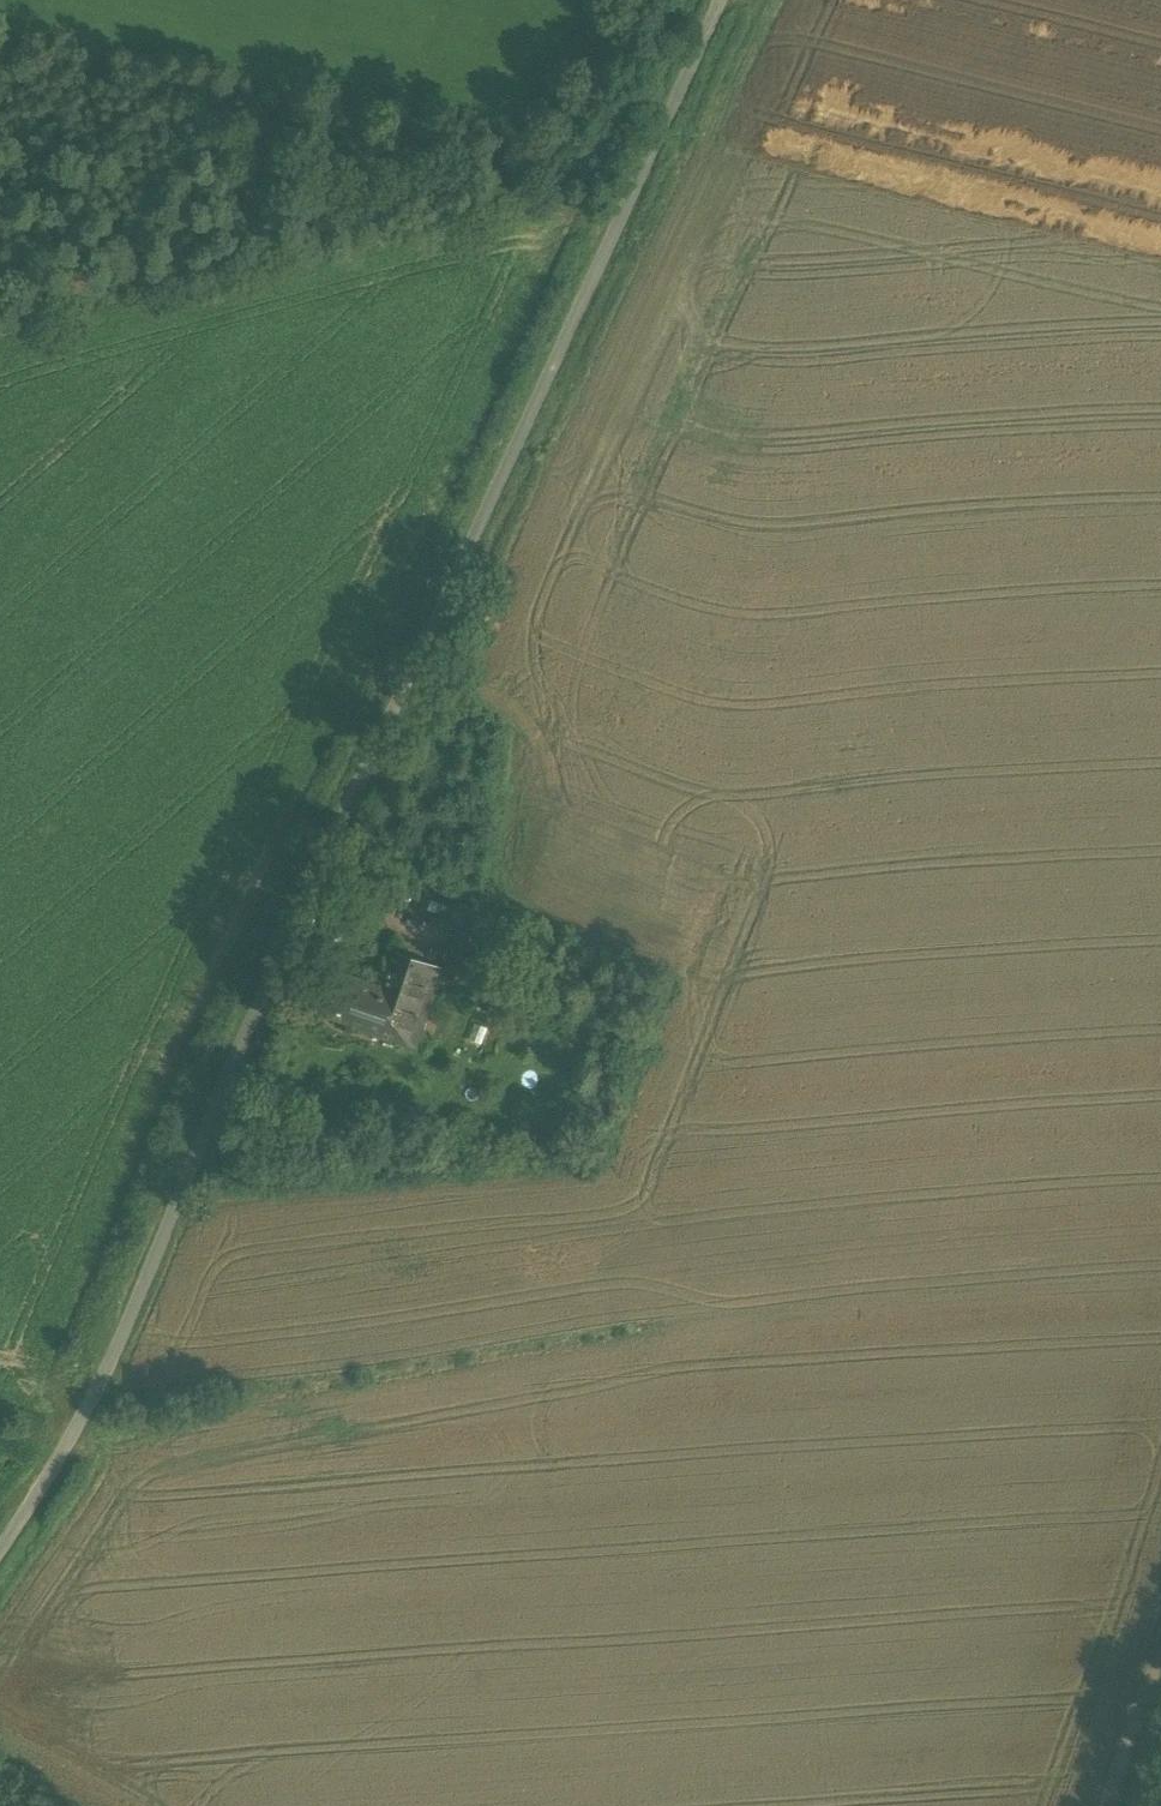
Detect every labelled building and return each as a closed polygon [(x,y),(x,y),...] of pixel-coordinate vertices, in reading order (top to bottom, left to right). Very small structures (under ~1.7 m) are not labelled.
[(444,968),(442,973),(468,983),(491,920),(465,910),(444,968)] [(322,965),(307,1007),(415,1046),(442,973),(444,968),(394,950),(380,987),(322,965)]
